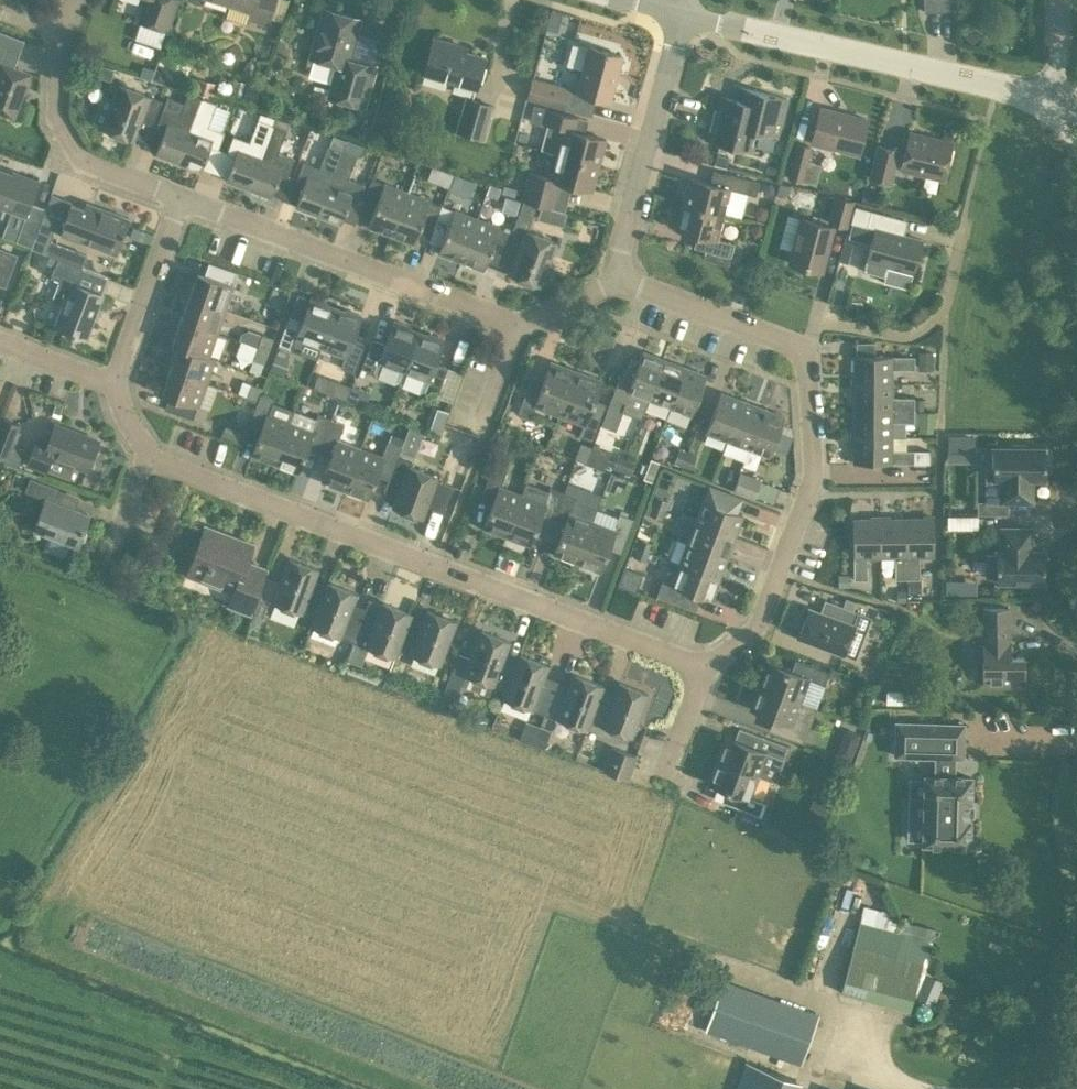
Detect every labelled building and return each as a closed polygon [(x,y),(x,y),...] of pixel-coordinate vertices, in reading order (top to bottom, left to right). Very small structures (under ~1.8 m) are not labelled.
[(179,0),(144,0),(137,21),(169,31),(179,0)] [(249,10),(246,20),(268,27),(277,0),(218,0),(249,10)] [(925,12),(958,10),(957,0),(924,0),(925,12)] [(350,58),(357,32),(361,18),(324,8),(310,56),(336,64),(326,97),(366,108),(378,65),(350,58)] [(551,9),(546,29),(558,32),(563,12),(551,9)] [(20,42),(0,35),(0,51),(15,57),(20,42)] [(456,42),(434,36),(423,72),(477,88),(485,55),(455,46),(456,42)] [(577,91),(611,100),(623,55),(588,46),(577,91)] [(2,62),(0,67),(0,111),(15,117),(31,73),(2,62)] [(532,76),(526,98),(565,109),(570,86),(532,76)] [(133,139),(141,120),(153,124),(162,100),(150,95),(119,83),(103,128),(133,139)] [(751,150),(756,131),(779,137),(788,99),(734,85),(730,98),(718,95),(707,139),(751,150)] [(157,154),(179,163),(203,97),(189,92),(185,102),(168,96),(157,125),(167,128),(157,154)] [(455,131),(484,139),(494,104),(465,95),(455,131)] [(218,148),(225,131),(209,125),(217,102),(203,97),(179,163),(200,170),(210,145),(218,148)] [(564,128),(558,154),(600,165),(607,138),(585,132),(588,119),(547,108),(548,107),(533,103),(529,122),(543,125),(544,122),(564,128)] [(859,154),(868,118),(820,106),(811,142),(859,154)] [(227,181),(248,189),(275,117),(261,113),(259,118),(250,141),(233,135),(227,151),(236,154),(227,181)] [(270,197),(280,171),(289,174),(295,158),(279,151),(287,129),(286,128),(289,122),(275,117),(248,189),(270,197)] [(952,141),(910,131),(905,153),(900,151),(901,149),(877,143),(868,179),(892,184),(896,166),(901,167),(901,169),(943,179),(952,141)] [(297,207),(318,215),(342,150),(346,140),(333,135),(330,145),(329,144),(320,167),(303,161),(297,177),(307,181),(297,207)] [(812,146),(796,142),(788,178),(803,182),(803,181),(816,184),(821,164),(809,161),(812,146)] [(357,155),(355,155),(342,150),(318,215),(340,223),(349,197),(359,201),(365,184),(349,178),(357,155)] [(530,172),(523,199),(553,207),(557,194),(567,197),(571,184),(593,190),(600,165),(558,154),(551,178),(530,172)] [(778,166),(766,163),(764,172),(776,175),(778,166)] [(688,176),(682,202),(724,212),(730,188),(755,194),(759,181),(714,169),(710,182),(688,176)] [(35,236),(43,214),(44,214),(46,208),(31,202),(39,181),(22,174),(20,177),(0,170),(0,204),(26,214),(20,231),(35,236)] [(369,227),(391,235),(407,190),(386,182),(386,183),(372,178),(364,201),(377,206),(369,227)] [(429,198),(407,190),(391,235),(412,243),(420,221),(434,227),(442,205),(428,200),(429,198)] [(847,227),(855,200),(835,195),(828,222),(847,227)] [(724,212),(682,202),(675,228),(697,234),(694,246),(731,256),(735,242),(717,238),(724,212)] [(99,206),(96,213),(71,203),(60,231),(117,253),(130,218),(99,206)] [(439,253),(462,262),(478,216),(456,208),(456,210),(442,205),(434,227),(447,231),(439,253)] [(881,228),(885,213),(871,209),(863,239),(870,242),(866,260),(864,270),(884,276),(887,265),(914,273),(923,239),(881,228)] [(519,211),(512,231),(504,252),(516,256),(510,274),(540,285),(557,241),(528,230),(533,216),(519,211)] [(50,243),(58,220),(44,214),(43,214),(35,236),(31,247),(77,265),(81,255),(50,243)] [(504,252),(512,231),(499,226),(499,224),(478,216),(462,262),(482,269),(491,247),(504,252)] [(833,226),(801,217),(789,262),(822,271),(833,226)] [(129,237),(150,244),(154,234),(133,227),(129,237)] [(6,286),(18,253),(0,246),(0,284),(6,286)] [(64,302),(56,325),(87,337),(104,294),(77,284),(83,267),(58,258),(51,276),(60,280),(53,298),(64,302)] [(198,272),(189,296),(226,309),(234,284),(233,284),(237,272),(209,261),(205,274),(198,272)] [(181,320),(217,333),(226,309),(189,296),(181,320)] [(296,337),(321,346),(335,307),(326,303),(326,301),(312,296),(303,320),(290,315),(279,343),(292,349),(296,337)] [(321,346),(345,356),(341,367),(354,372),(365,343),(352,338),(361,314),(347,309),(346,311),(335,307),(321,346)] [(173,344),(179,346),(209,356),(209,355),(217,333),(181,320),(173,344)] [(394,383),(399,381),(418,331),(408,327),(409,325),(395,320),(385,343),(373,338),(362,367),(375,372),(377,377),(394,383)] [(418,331),(399,381),(401,386),(418,392),(424,390),(437,396),(448,367),(435,362),(444,338),(429,333),(429,335),(418,331)] [(256,347),(268,351),(273,338),(261,334),(256,347)] [(854,357),(854,383),(892,383),(892,369),(915,369),(915,357),(874,357),(875,342),(856,342),(856,357),(854,357)] [(179,346),(171,369),(207,382),(215,357),(209,355),(209,356),(179,346)] [(256,347),(251,360),(263,364),(268,351),(256,347)] [(663,359),(642,351),(628,386),(617,382),(602,424),(616,430),(623,411),(642,418),(649,399),(663,359)] [(649,399),(670,407),(685,367),(663,359),(649,399)] [(536,406),(560,415),(577,370),(549,360),(542,379),(532,375),(518,412),(531,417),(536,406)] [(692,416),(707,375),(685,367),(670,407),(692,416)] [(171,369),(163,394),(169,396),(165,408),(193,418),(198,406),(199,406),(207,382),(171,369)] [(603,380),(577,370),(560,415),(583,424),(579,435),(592,440),(607,403),(596,399),(603,380)] [(313,389),(347,396),(350,381),(316,374),(313,389)] [(892,397),(892,383),(854,383),(854,409),(914,409),(914,397),(892,397)] [(252,384),(248,396),(257,400),(260,393),(262,388),(252,384)] [(742,400),(721,392),(705,431),(727,440),(742,400)] [(248,425),(261,430),(252,454),(275,463),(290,421),(268,413),(273,397),(260,393),(257,400),(248,425)] [(727,440),(749,448),(763,408),(742,400),(727,440)] [(785,416),(763,408),(749,448),(770,456),(785,416)] [(854,409),(854,436),(892,436),(892,421),(914,421),(914,409),(854,409)] [(317,414),(311,429),(290,421),(275,463),(298,471),(307,448),(318,453),(331,420),(317,414)] [(25,449),(11,444),(18,424),(3,418),(0,425),(0,459),(19,466),(25,449)] [(226,419),(220,435),(239,441),(244,425),(226,419)] [(331,420),(318,453),(331,457),(322,480),(346,489),(362,448),(338,439),(344,424),(331,420)] [(88,469),(99,439),(56,423),(48,442),(35,437),(26,464),(47,471),(53,456),(88,469)] [(914,450),(892,450),(892,436),(854,436),(854,461),(914,462),(914,450)] [(973,461),(973,437),(948,437),(948,462),(973,461)] [(573,457),(604,466),(609,448),(579,439),(573,457)] [(376,475),(388,479),(399,453),(401,446),(387,440),(381,456),(362,448),(346,489),(368,498),(376,475)] [(1027,448),(1027,444),(1011,445),(1011,448),(993,448),(993,477),(986,477),(986,501),(1032,501),(1032,478),(1045,478),(1045,470),(1049,470),(1050,456),(1046,456),(1045,448),(1027,448)] [(674,462),(683,466),(688,452),(679,448),(674,462)] [(688,452),(683,466),(692,469),(697,455),(688,452)] [(384,491),(397,496),(392,507),(422,518),(438,476),(408,465),(411,459),(399,453),(388,479),(384,491)] [(613,468),(622,471),(627,457),(618,453),(613,468)] [(627,457),(622,471),(630,475),(636,460),(627,457)] [(651,458),(644,478),(651,480),(659,461),(651,458)] [(507,536),(522,494),(501,486),(507,470),(493,465),(483,493),(495,498),(484,527),(507,536)] [(725,481),(735,485),(740,471),(730,467),(725,481)] [(734,488),(755,496),(761,479),(740,471),(735,485),(734,488)] [(34,529),(78,546),(90,513),(76,508),(55,500),(59,488),(30,477),(25,490),(46,498),(34,529)] [(702,499),(694,521),(735,536),(744,515),(737,512),(744,497),(708,483),(703,499),(702,499)] [(539,521),(551,526),(563,492),(550,487),(548,492),(526,484),(523,494),(522,494),(507,536),(530,544),(539,521)] [(563,492),(551,526),(563,531),(554,553),(577,562),(592,521),(597,508),(583,503),(580,498),(577,497),(563,492)] [(655,495),(651,506),(666,511),(670,501),(655,495)] [(666,511),(651,506),(648,513),(663,519),(666,511)] [(633,518),(620,512),(614,529),(592,521),(577,562),(600,571),(609,547),(620,552),(633,518)] [(977,526),(978,513),(946,512),(946,526),(977,526)] [(881,556),(881,518),(853,519),(853,557),(854,557),(854,578),(867,579),(866,557),(881,556)] [(907,518),(881,518),(881,556),(895,557),(895,579),(907,579),(907,518)] [(934,518),(907,518),(907,579),(907,601),(922,601),(923,578),(920,578),(920,556),(934,556),(934,518)] [(735,536),(694,521),(686,543),(727,558),(735,536)] [(206,526),(188,574),(234,591),(230,604),(250,612),(266,568),(247,561),(253,544),(206,526)] [(1044,573),(1048,573),(1048,558),(1044,558),(1044,550),(1031,550),(1031,528),(1001,527),(1001,549),(996,549),(996,553),(985,553),(984,575),(995,575),(995,580),(1044,581),(1044,573)] [(639,538),(635,549),(650,554),(654,543),(639,538)] [(686,543),(678,564),(719,579),(727,558),(686,543)] [(650,554),(635,549),(633,556),(647,561),(650,554)] [(310,590),(314,579),(318,568),(289,557),(272,603),(301,613),(302,612),(315,617),(323,594),(310,590)] [(671,584),(662,580),(658,594),(695,608),(699,595),(711,599),(719,579),(678,564),(671,584)] [(624,566),(617,584),(635,591),(641,573),(624,566)] [(315,617),(311,627),(340,638),(341,636),(353,641),(362,618),(366,608),(353,603),(357,592),(328,581),(323,594),(315,617)] [(260,598),(250,625),(259,628),(269,601),(260,598)] [(809,608),(799,637),(843,653),(854,625),(853,624),(858,612),(832,601),(827,615),(809,608)] [(375,623),(362,618),(353,641),(366,646),(366,647),(395,658),(398,649),(407,626),(411,613),(383,602),(375,623)] [(1024,656),(1011,656),(1011,640),(1011,607),(982,607),(982,625),(982,640),(983,684),(1024,684),(1024,656)] [(457,620),(428,609),(419,630),(407,626),(398,649),(411,653),(411,654),(440,665),(457,620)] [(493,684),(506,690),(515,666),(502,661),(510,640),(481,629),(464,675),(493,686),(493,684)] [(520,653),(518,656),(515,666),(506,690),(503,698),(532,709),(532,708),(544,713),(554,689),(541,684),(548,664),(520,653)] [(768,662),(759,685),(800,701),(808,678),(824,684),(829,671),(802,661),(797,673),(768,662)] [(603,685),(574,674),(566,694),(554,689),(544,713),(557,718),(557,719),(586,730),(590,721),(599,697),(603,685)] [(648,693),(619,682),(611,702),(599,697),(590,721),(603,725),(602,727),(632,738),(648,693)] [(800,701),(759,685),(751,708),(780,719),(775,731),(803,742),(808,728),(792,722),(800,701)] [(967,802),(971,802),(971,777),(953,777),(954,757),(963,757),(964,725),(942,724),(897,723),(896,755),(935,756),(935,766),(934,776),(925,776),(925,778),(917,778),(915,841),(923,841),(923,844),(969,845),(970,820),(967,820),(967,802)] [(835,755),(850,761),(860,734),(845,728),(835,755)] [(726,736),(717,760),(758,775),(767,753),(783,759),(787,745),(760,735),(755,748),(726,736)] [(637,755),(610,745),(602,769),(629,778),(637,755)] [(761,816),(766,802),(750,797),(758,775),(717,760),(709,782),(738,793),(733,805),(761,816)] [(853,944),(840,992),(907,1010),(921,962),(853,944)] [(943,981),(925,973),(915,996),(933,1004),(943,981)] [(801,1066),(819,1014),(724,979),(704,1031),(801,1066)] [(744,1061),(734,1088),(798,1088),(801,1081),(744,1061)]
